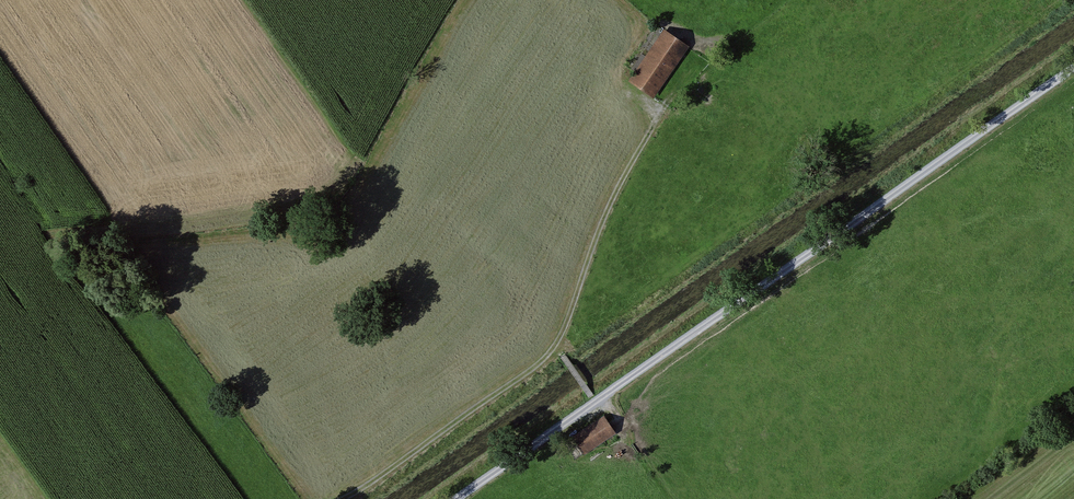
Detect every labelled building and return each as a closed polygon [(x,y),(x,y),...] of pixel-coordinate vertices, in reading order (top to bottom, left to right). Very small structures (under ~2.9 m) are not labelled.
[(688,43),(664,26),(631,74),(655,90),(688,43)] [(615,436),(603,418),(571,439),(583,457),(615,436)]
